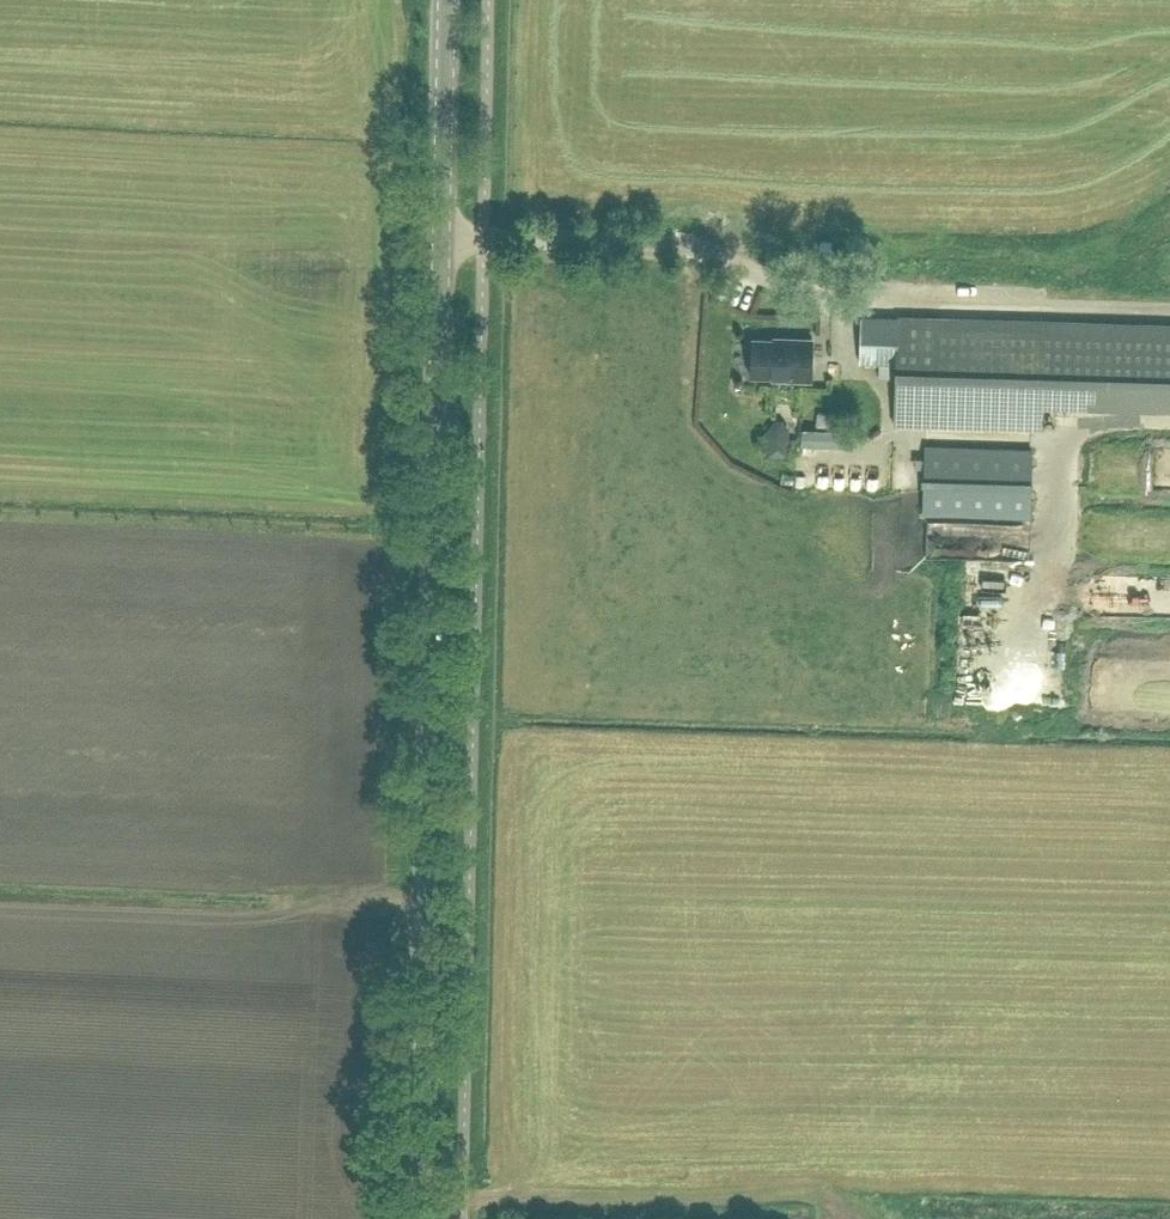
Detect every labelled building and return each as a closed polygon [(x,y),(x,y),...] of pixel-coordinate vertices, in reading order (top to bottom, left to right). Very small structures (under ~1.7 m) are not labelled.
[(1044,403),(1169,407),(1169,325),(898,316),(898,317),(862,316),(861,362),(896,363),(894,424),(1043,429),(1044,403)] [(752,338),(751,376),(773,377),(773,379),(811,380),(812,338),(774,337),(774,339),(752,338)] [(789,418),(773,418),(773,452),(788,452),(789,418)] [(1030,517),(1032,449),(925,446),(923,513),(1030,517)]
